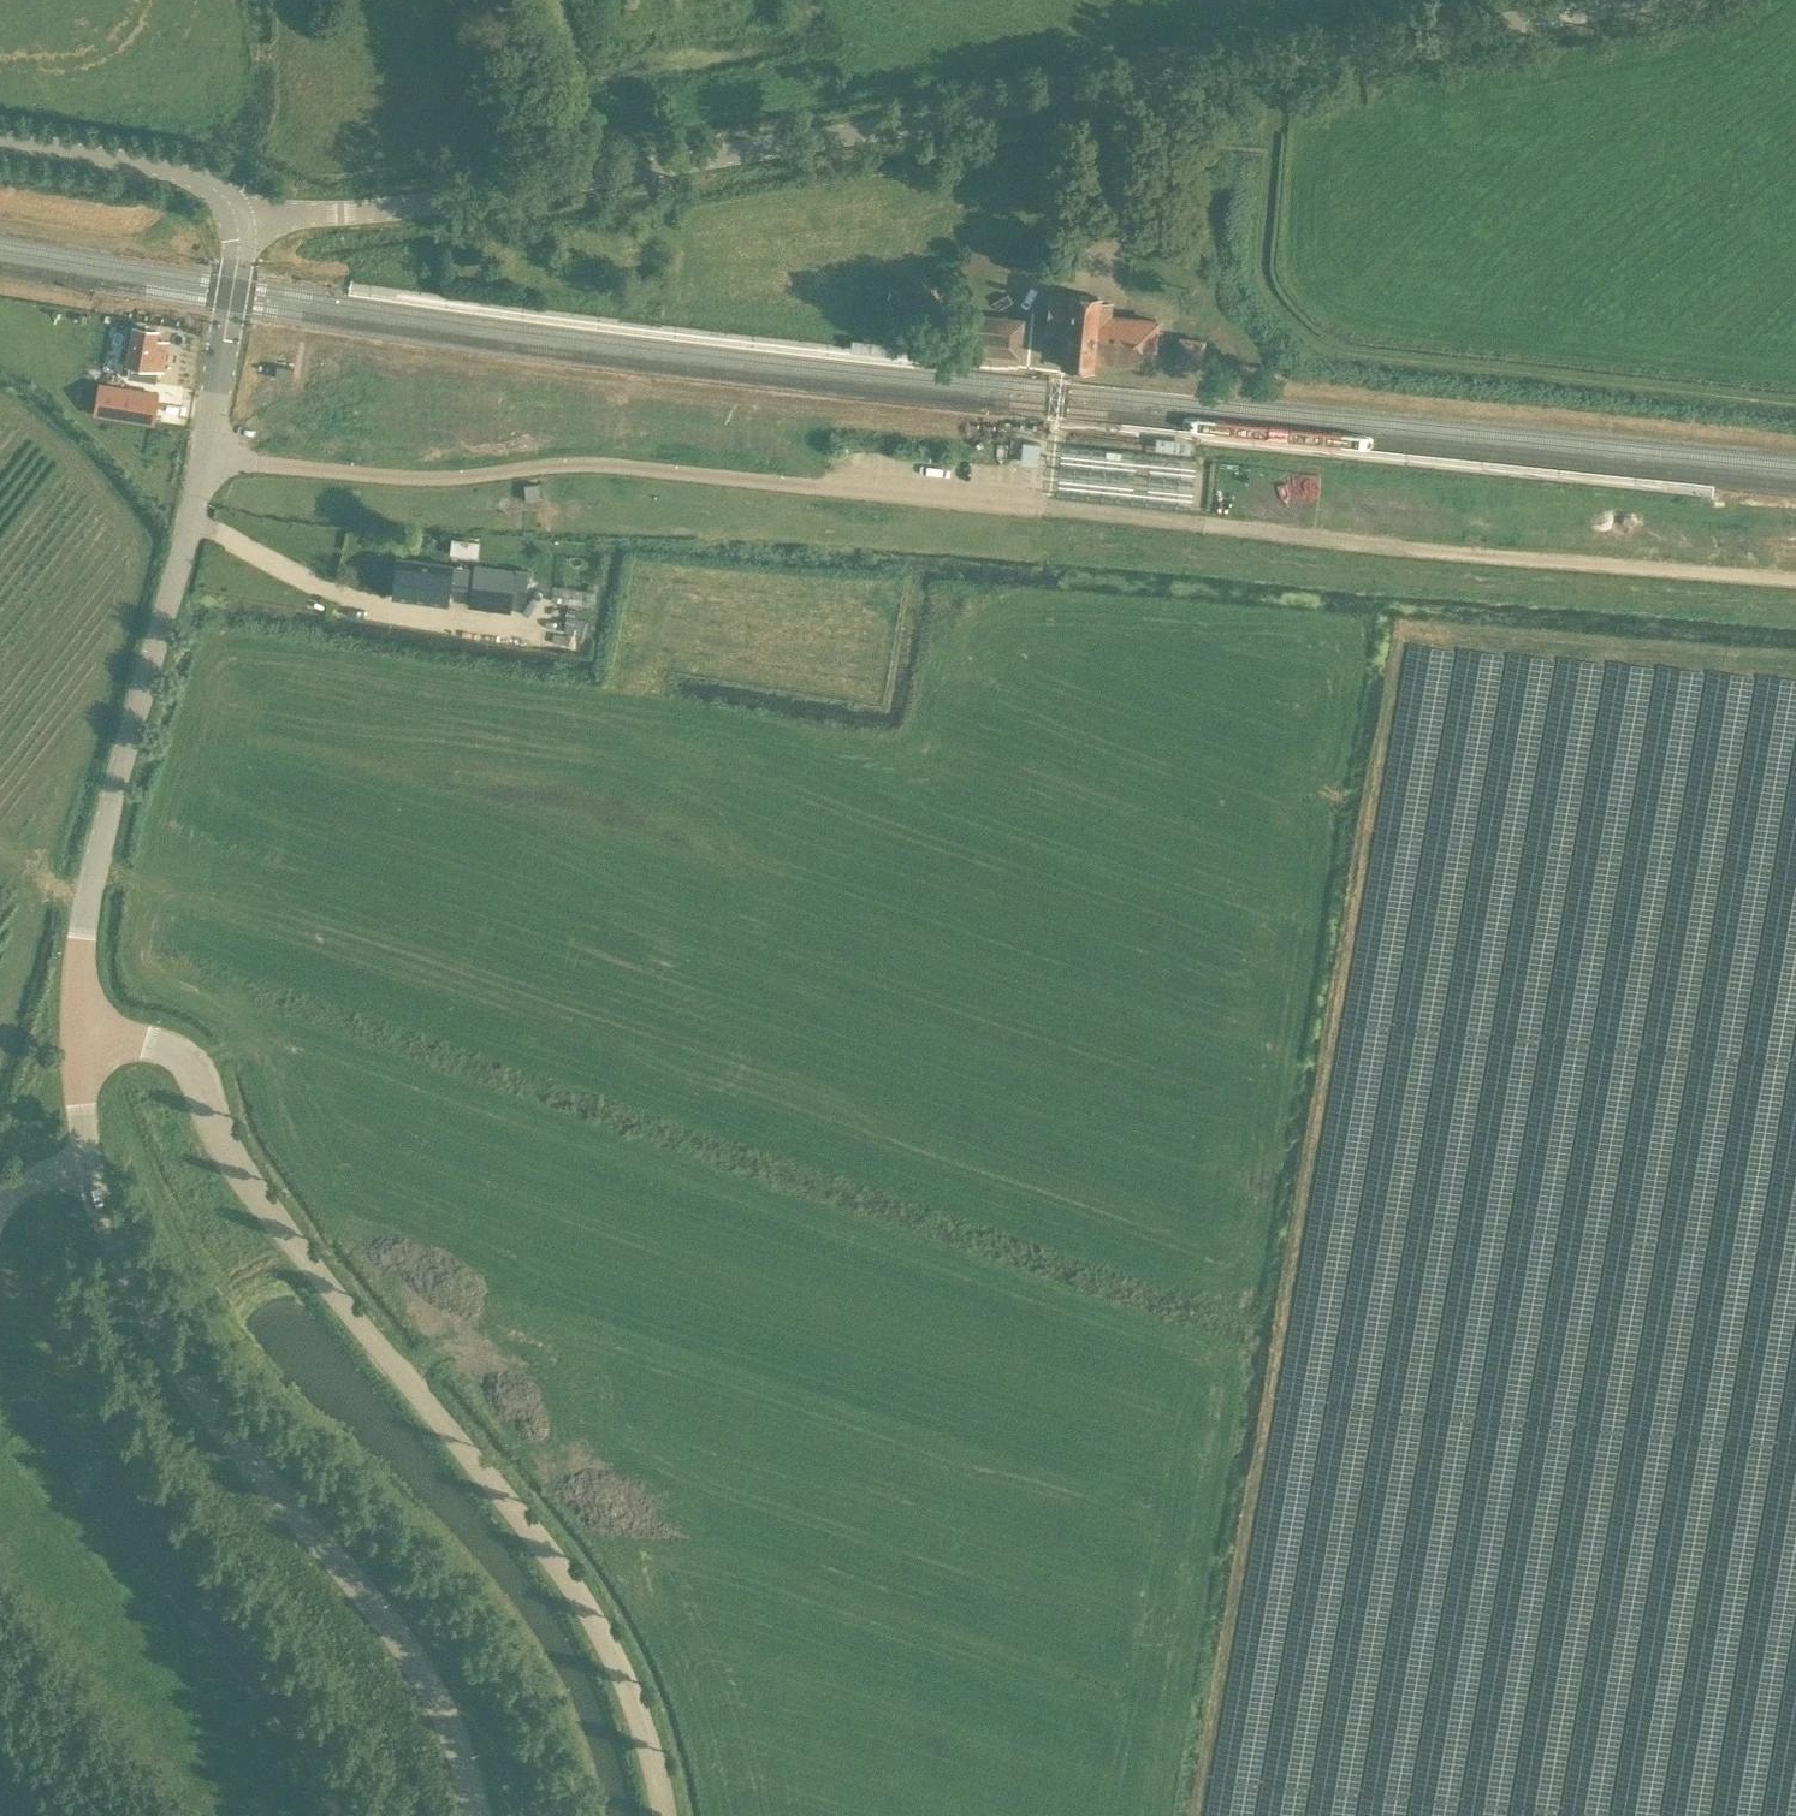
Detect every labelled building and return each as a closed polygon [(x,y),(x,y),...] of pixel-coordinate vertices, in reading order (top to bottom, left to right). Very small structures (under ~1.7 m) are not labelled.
[(1090,353),(1107,355),(1111,316),(1113,300),(1096,298),(1096,297),(1070,294),(1070,295),(1051,293),(1047,330),(1066,332),(1063,366),(1089,369),(1090,353)] [(1020,357),(1020,356),(1024,317),(960,311),(955,350),(1020,357)] [(1156,320),(1111,316),(1107,355),(1152,360),(1154,342),(1161,342),(1162,329),(1155,328),(1156,320)] [(1209,325),(1177,324),(1174,362),(1207,363),(1209,325)] [(133,326),(126,361),(138,363),(136,371),(159,375),(161,367),(162,368),(167,342),(155,339),(157,330),(133,326)] [(274,377),(287,379),(292,380),(295,367),(276,364),(274,377)] [(158,395),(98,384),(92,414),(152,425),(158,395)] [(1020,440),(1019,460),(1035,461),(1037,442),(1020,440)] [(523,484),(525,500),(541,498),(539,482),(523,484)] [(452,564),(397,557),(392,595),(447,602),(449,585),(469,588),(467,605),(511,611),(513,587),(525,589),(528,569),(515,568),(515,567),(473,562),(472,566),(452,564)] [(576,609),(568,608),(563,630),(586,636),(589,620),(575,617),(576,609)]
